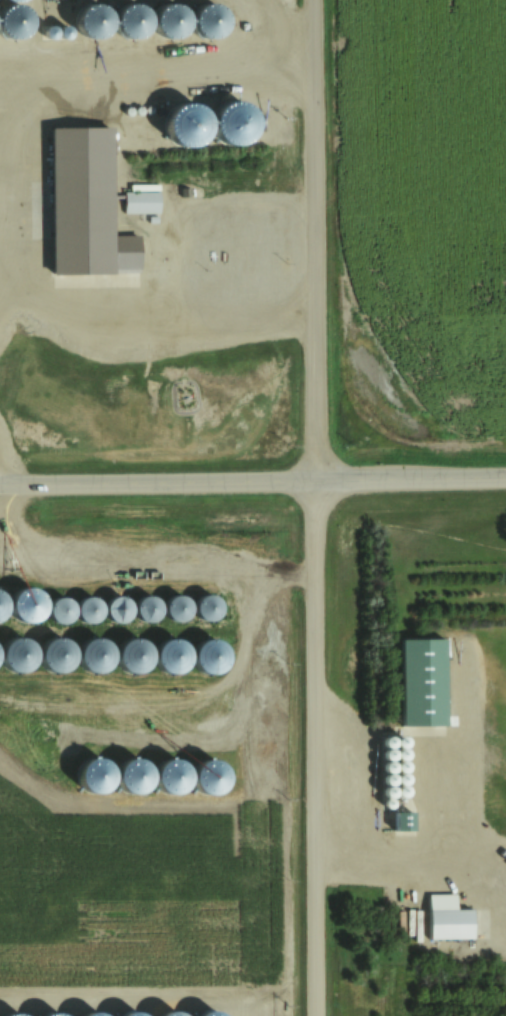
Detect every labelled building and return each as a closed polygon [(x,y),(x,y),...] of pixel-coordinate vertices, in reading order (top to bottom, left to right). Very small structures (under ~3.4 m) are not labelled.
[(157,192),(122,192),(122,214),(157,214),(157,192)] [(39,619),(39,588),(14,588),(14,619),(39,619)] [(166,620),(187,620),(187,595),(166,595),(166,620)] [(80,596),(76,619),(94,621),(97,599),(80,596)] [(137,596),(137,620),(157,620),(157,596),(137,596)] [(67,597),(51,597),(51,621),(67,621),(67,597)] [(108,621),(129,621),(129,597),(108,597),(108,621)] [(34,668),(32,637),(6,638),(7,669),(34,668)] [(71,665),(66,637),(44,640),(48,669),(71,665)] [(103,639),(85,639),(85,668),(103,668),(103,639)] [(144,640),(124,640),(124,669),(144,669),(144,640)] [(182,641),(162,641),(162,670),(182,670),(182,641)] [(431,909),(431,939),(473,937),(472,908),(431,909)]
